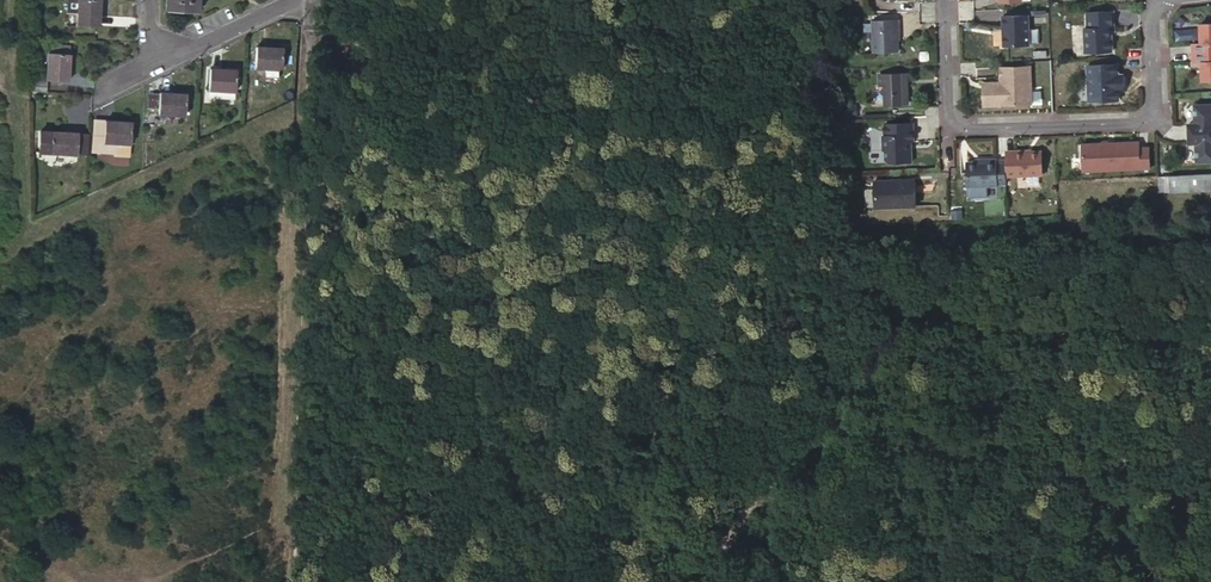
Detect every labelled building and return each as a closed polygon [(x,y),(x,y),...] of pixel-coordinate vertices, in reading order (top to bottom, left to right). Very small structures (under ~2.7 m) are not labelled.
[(76,25),(97,26),(99,0),(96,0),(78,0),(76,25)] [(165,10),(197,12),(197,0),(166,0),(165,10)] [(1084,28),(1085,52),(1112,51),(1111,28),(1113,28),(1112,11),(1087,12),(1087,28),(1084,28)] [(1029,15),(1004,16),(1005,46),(1030,45),(1029,15)] [(900,21),(874,22),(875,53),(899,52),(899,30),(900,30),(900,21)] [(1210,50),(1210,21),(1202,21),(1202,41),(1194,41),(1194,50),(1210,50)] [(49,44),(46,79),(66,81),(70,46),(49,44)] [(256,68),(269,69),(279,70),(282,70),(284,48),(257,46),(256,68)] [(1194,50),(1194,60),(1202,60),(1203,79),(1210,79),(1210,50),(1194,50)] [(1088,66),(1089,101),(1119,100),(1118,87),(1124,87),(1124,78),(1121,75),(1118,75),(1118,64),(1088,66)] [(1031,66),(1001,67),(1002,83),(1002,88),(984,89),(985,106),(1033,104),(1031,66)] [(209,89),(222,90),(233,91),(235,91),(237,69),(211,67),(209,89)] [(908,75),(877,76),(877,86),(882,85),(882,105),(909,103),(915,103),(915,94),(909,95),(908,75)] [(30,80),(30,90),(46,92),(46,81),(30,80)] [(233,98),(233,91),(222,90),(222,98),(233,98)] [(148,93),(147,107),(159,108),(158,115),(185,117),(186,94),(160,93),(160,94),(148,93)] [(1210,133),(1210,104),(1199,104),(1200,124),(1192,124),(1193,134),(1210,133)] [(835,106),(835,117),(850,116),(850,106),(835,106)] [(105,120),(96,119),(95,141),(104,142),(105,120)] [(129,155),(130,143),(131,122),(105,120),(104,142),(114,143),(114,154),(129,155)] [(914,123),(885,124),(886,136),(884,136),(884,150),(886,150),(887,159),(891,163),(913,162),(912,141),(915,141),(914,123)] [(51,131),(50,152),(76,154),(77,132),(51,131)] [(1193,134),(1193,143),(1201,143),(1201,162),(1210,162),(1210,133),(1193,134)] [(1084,144),(1085,171),(1150,169),(1150,148),(1140,148),(1140,142),(1084,144)] [(1007,153),(1007,177),(1043,176),(1043,152),(1007,153)] [(996,159),(997,185),(1007,184),(1006,158),(996,159)] [(986,161),(967,162),(968,186),(997,185),(996,159),(986,159),(986,161)] [(1160,175),(1161,191),(1210,189),(1210,173),(1160,175)] [(916,179),(876,181),(877,207),(917,205),(916,179)]
